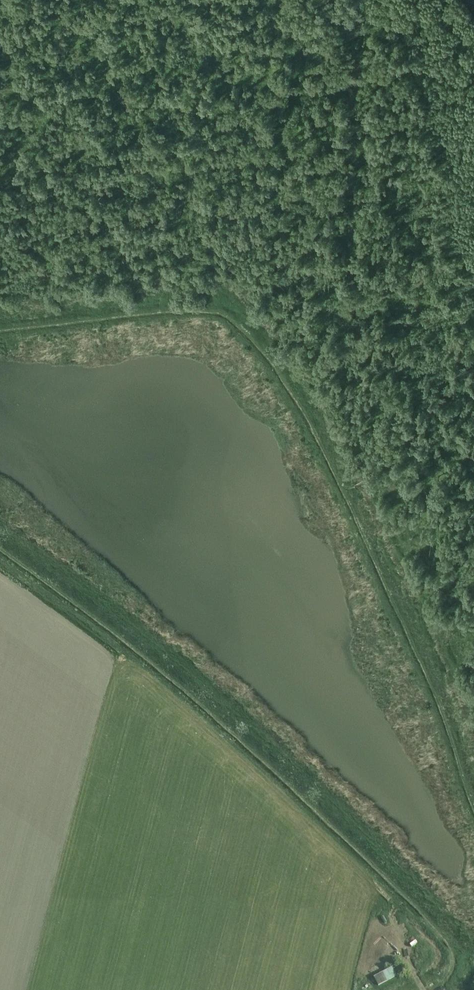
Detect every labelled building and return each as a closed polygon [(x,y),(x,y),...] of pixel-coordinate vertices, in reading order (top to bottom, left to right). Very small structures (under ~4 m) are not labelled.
[(378,986),(403,972),(399,964),(374,978),(378,986)]
